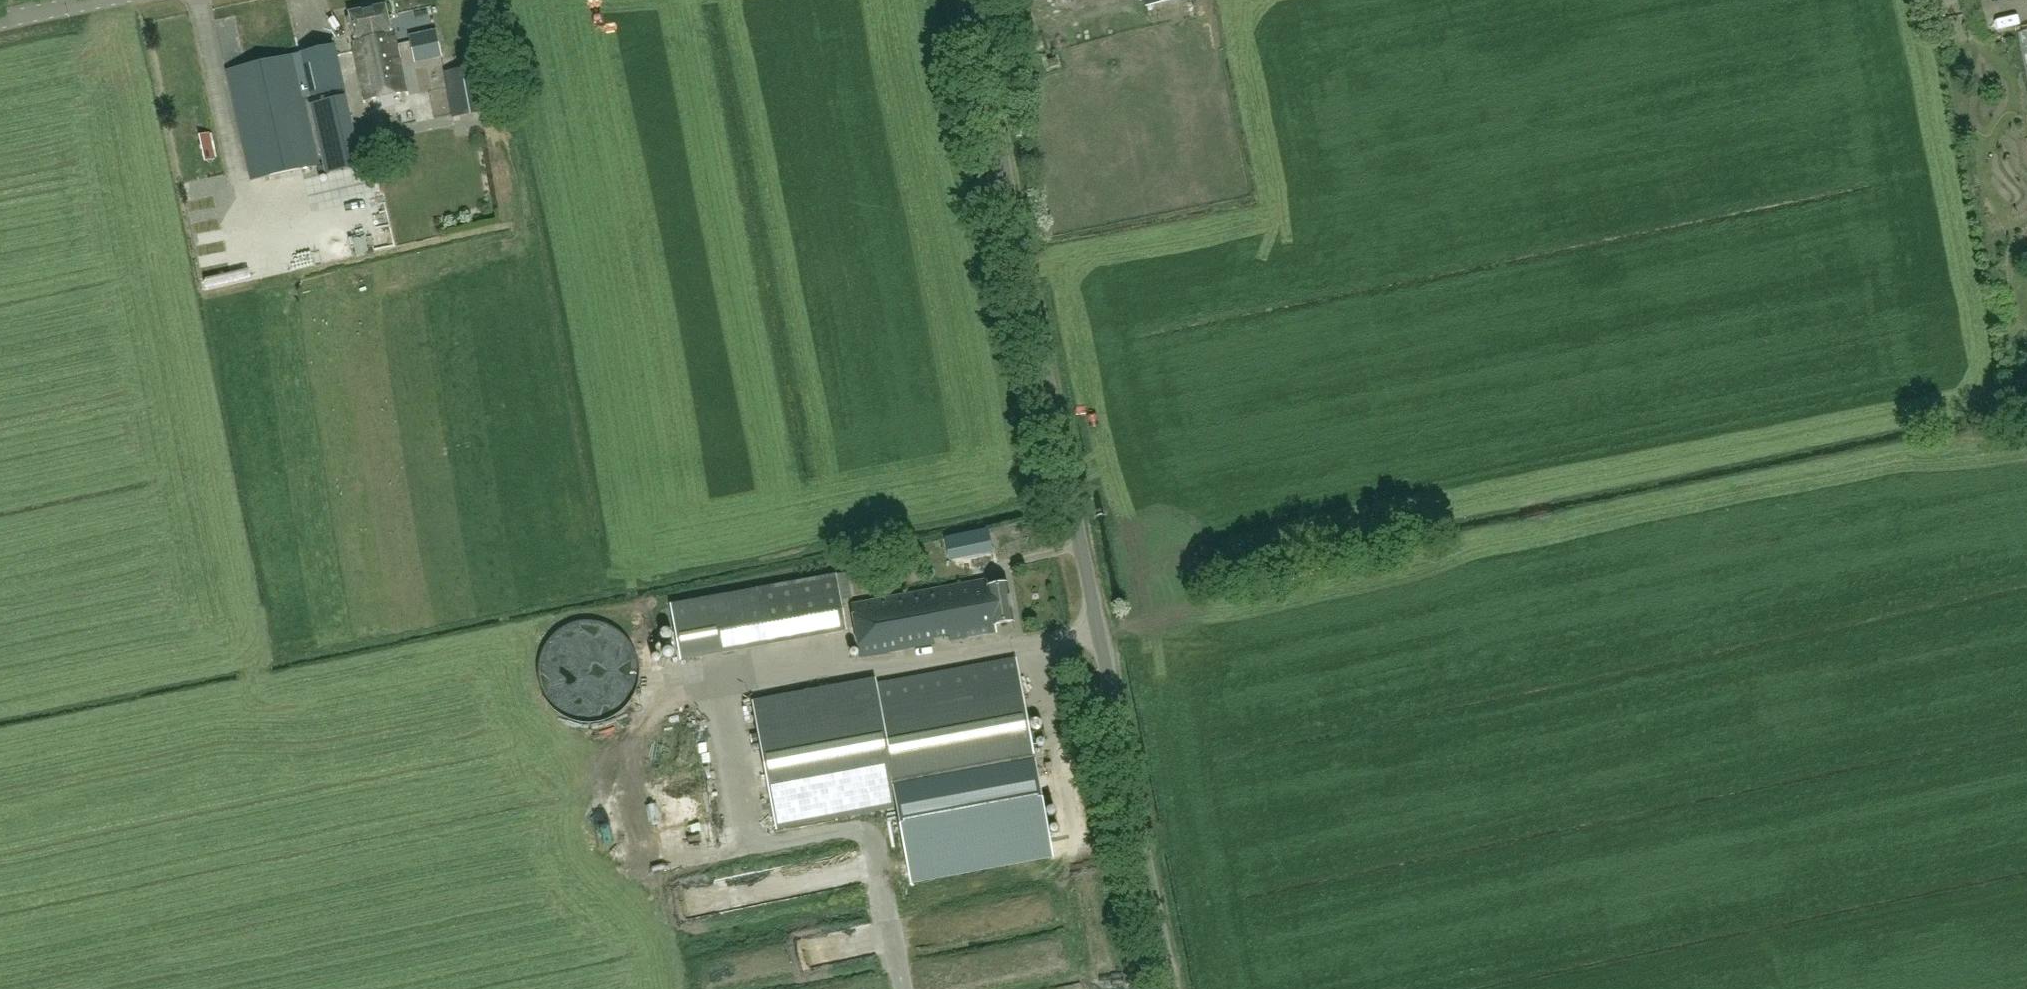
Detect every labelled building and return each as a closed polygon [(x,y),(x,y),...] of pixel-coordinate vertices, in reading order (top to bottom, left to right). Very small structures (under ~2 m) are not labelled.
[(352,11),(353,16),(350,16),(351,23),(355,22),(357,36),(359,45),(356,46),(367,99),(407,91),(395,31),(394,31),(388,4),(352,11)] [(2019,30),(2026,71),(2026,28),(2019,30)] [(433,56),(442,55),(437,31),(412,36),(414,48),(431,44),(433,56)] [(335,44),(323,47),(227,68),(252,179),(318,164),(303,96),(344,87),(335,44)] [(480,66),(445,72),(453,116),(488,109),(480,66)] [(346,94),(311,102),(327,173),(362,165),(346,94)] [(415,114),(428,112),(426,97),(413,99),(415,114)] [(423,137),(438,134),(436,121),(420,125),(423,137)] [(837,574),(757,588),(670,605),(681,660),(767,644),(848,629),(837,574)] [(851,603),(861,656),(935,642),(934,637),(950,634),(951,640),(997,631),(996,623),(1015,620),(1008,582),(989,585),(987,578),(851,603)] [(1038,777),(1016,658),(877,683),(877,681),(754,704),(759,733),(751,734),(752,743),(761,741),(776,824),(1038,777)] [(667,882),(687,876),(683,866),(664,872),(667,882)]
